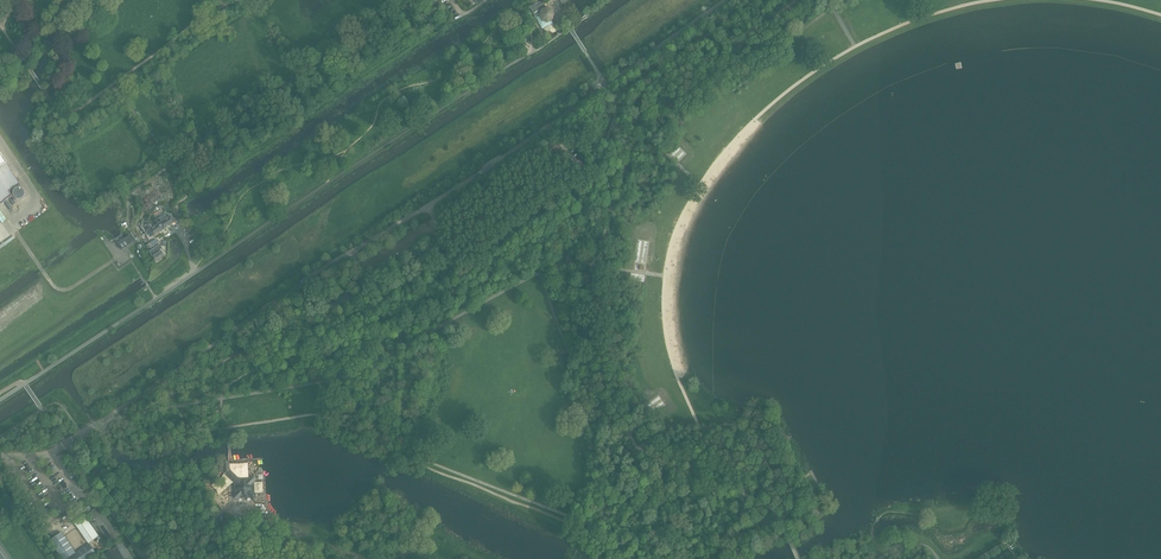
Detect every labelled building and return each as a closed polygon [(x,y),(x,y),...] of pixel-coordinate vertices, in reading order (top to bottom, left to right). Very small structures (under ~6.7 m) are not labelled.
[(546,8),(544,3),(531,9),(535,18),(540,16),(542,20),(547,22),(550,21),(552,20),(553,17),(554,14),(552,10),(546,8)] [(520,16),(524,24),(528,22),(525,17),(532,14),(530,11),(520,16)] [(540,16),(535,18),(540,29),(551,24),(550,21),(547,22),(542,20),(540,16)] [(0,154),(0,205),(3,202),(13,196),(10,192),(21,184),(5,162),(0,154)] [(149,230),(150,231),(149,232),(152,236),(153,235),(154,236),(170,225),(172,228),(171,228),(171,229),(174,227),(175,229),(181,225),(177,220),(175,222),(171,216),(168,218),(165,214),(159,219),(161,222),(157,225),(156,223),(152,225),(153,227),(149,230)] [(0,244),(0,249),(15,239),(13,235),(0,244)] [(134,242),(130,235),(118,243),(122,250),(134,242)] [(156,239),(150,243),(153,247),(159,243),(156,239)] [(160,245),(150,251),(153,256),(153,257),(154,257),(156,261),(164,256),(160,250),(162,249),(160,245)] [(253,479),(253,478),(251,477),(247,481),(242,482),(233,474),(231,471),(229,470),(229,469),(229,465),(229,463),(223,463),(224,473),(227,475),(235,483),(235,494),(234,495),(238,499),(242,495),(247,494),(252,498),(253,497),(254,496),(256,494),(251,490),(251,485),(255,481),(253,479)] [(93,519),(89,522),(91,524),(95,522),(107,538),(116,532),(99,506),(92,511),(89,506),(86,508),(93,519)] [(62,532),(52,539),(50,541),(63,558),(88,558),(96,553),(89,544),(76,553),(62,532)] [(124,543),(105,554),(108,558),(134,558),(124,543)]
